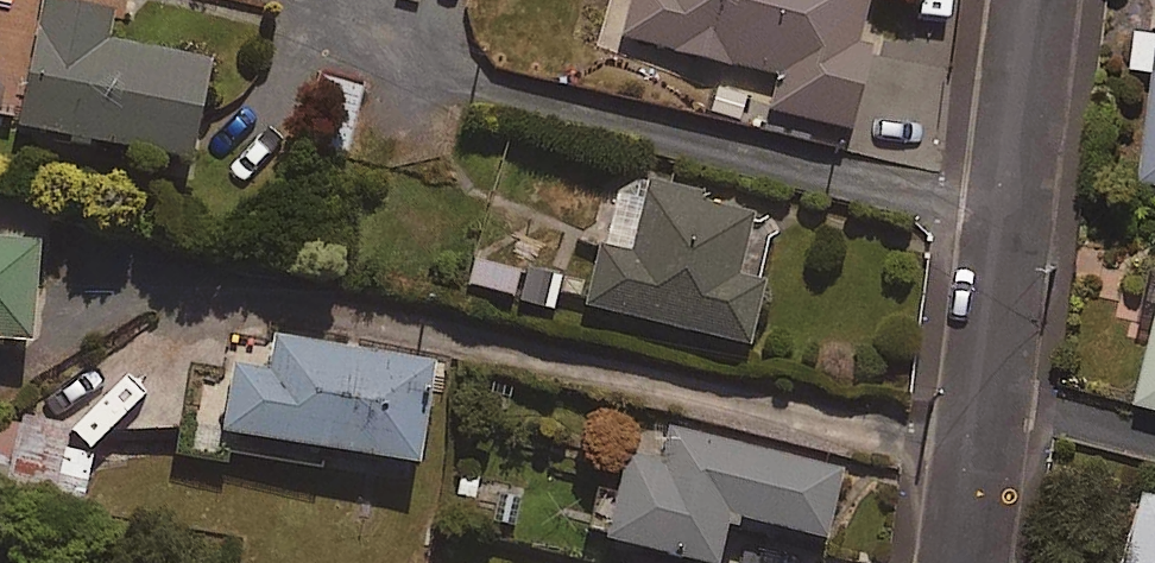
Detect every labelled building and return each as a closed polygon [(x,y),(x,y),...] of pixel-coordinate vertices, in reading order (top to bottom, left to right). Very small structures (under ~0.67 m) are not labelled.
[(621,39),(781,76),(773,113),(848,130),(866,49),(854,47),(864,0),(630,0),(621,39)] [(109,14),(43,1),(17,128),(125,150),(122,166),(181,178),(204,62),(103,42),(109,14)] [(1138,16),(1131,67),(1154,71),(1154,18),(1138,16)] [(363,89),(318,77),(301,141),(346,153),(363,89)] [(1141,180),(1154,182),(1154,77),(1141,180)] [(750,213),(647,187),(630,256),(597,248),(582,306),(744,347),(760,284),(734,277),(750,213)] [(28,344),(34,244),(0,242),(0,342),(28,344)] [(559,279),(476,253),(466,285),(549,310),(559,279)] [(1136,402),(1154,407),(1154,324),(1136,402)] [(316,471),(320,450),(414,466),(432,361),(239,327),(220,432),(187,426),(182,457),(229,466),(231,456),(316,471)] [(8,461),(3,487),(81,503),(91,451),(67,446),(71,427),(18,416),(16,424),(0,421),(0,459),(8,461)] [(653,423),(644,459),(621,454),(600,542),(687,562),(713,562),(725,517),(822,541),(840,468),(653,423)] [(1144,493),(1125,562),(1154,562),(1154,496),(1144,493)]
